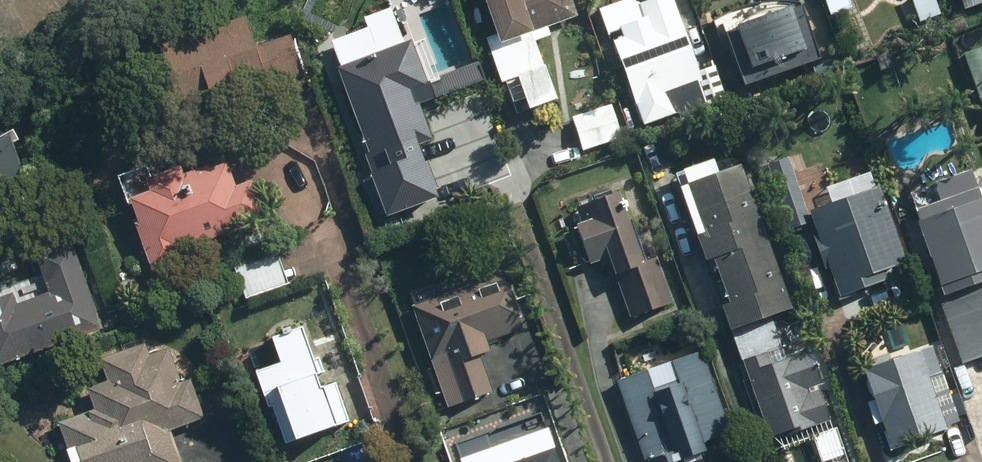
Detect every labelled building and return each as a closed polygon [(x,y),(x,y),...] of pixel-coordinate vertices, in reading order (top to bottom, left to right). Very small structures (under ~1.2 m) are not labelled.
[(564,0),(475,0),(489,40),(482,43),(498,86),(511,82),(521,113),(551,103),(530,44),(544,38),(541,30),(571,19),(564,0)] [(668,0),(664,0),(636,10),(640,23),(616,32),(619,41),(608,44),(638,127),(677,113),(670,93),(693,86),(701,109),(722,102),(710,70),(695,75),(668,0)] [(827,19),(848,11),(844,0),(821,0),(827,19)] [(940,0),(914,0),(922,21),(945,12),(940,0)] [(797,11),(716,39),(734,92),(814,64),(797,11)] [(298,79),(284,40),(241,56),(231,27),(147,58),(167,115),(256,83),(259,93),(298,79)] [(329,76),(368,180),(357,184),(369,219),(416,201),(404,169),(417,164),(410,147),(427,141),(409,94),(421,89),(405,47),(329,76)] [(961,57),(981,116),(981,49),(961,57)] [(571,120),(586,162),(622,149),(607,108),(571,120)] [(13,180),(0,148),(0,185),(13,180)] [(900,267),(874,193),(872,194),(868,184),(823,201),(826,210),(806,218),(785,160),(764,168),(787,230),(803,225),(819,271),(824,269),(835,301),(879,284),(877,276),(900,267)] [(699,266),(705,264),(759,246),(733,171),(712,179),(708,167),(676,178),(681,192),(674,194),(699,266)] [(221,237),(219,232),(255,220),(244,188),(227,194),(219,172),(200,179),(198,173),(174,182),(171,174),(138,186),(143,200),(123,207),(146,274),(176,264),(173,254),(221,237)] [(968,176),(928,190),(935,210),(913,218),(917,229),(912,230),(959,366),(981,358),(981,295),(980,289),(981,288),(981,217),(968,176)] [(636,267),(612,197),(573,211),(578,227),(572,229),(585,267),(597,263),(598,267),(604,265),(609,281),(614,280),(628,318),(667,305),(652,262),(636,267)] [(784,315),(759,246),(705,264),(722,312),(716,314),(725,337),(729,335),(735,351),(772,339),(766,321),(784,315)] [(242,280),(248,297),(288,283),(282,265),(276,247),(235,262),(242,280)] [(95,331),(68,257),(32,269),(43,299),(10,311),(6,299),(0,301),(0,365),(95,331)] [(501,277),(411,310),(445,409),(487,394),(477,364),(486,360),(481,344),(520,330),(501,277)] [(305,323),(274,333),(283,360),(261,367),(285,440),(349,420),(337,383),(326,386),(305,323)] [(780,362),(772,339),(735,351),(767,441),(793,431),(796,437),(812,430),(811,427),(826,423),(815,395),(805,399),(803,391),(817,385),(805,353),(780,362)] [(928,353),(861,376),(872,405),(864,408),(872,428),(877,426),(885,451),(954,426),(928,353)] [(87,370),(94,393),(73,401),(81,423),(44,437),(53,461),(169,461),(161,438),(194,426),(181,388),(171,392),(159,358),(137,366),(133,354),(87,370)] [(615,385),(642,461),(687,461),(729,447),(697,356),(615,385)] [(515,461),(558,461),(553,449),(515,461)]
